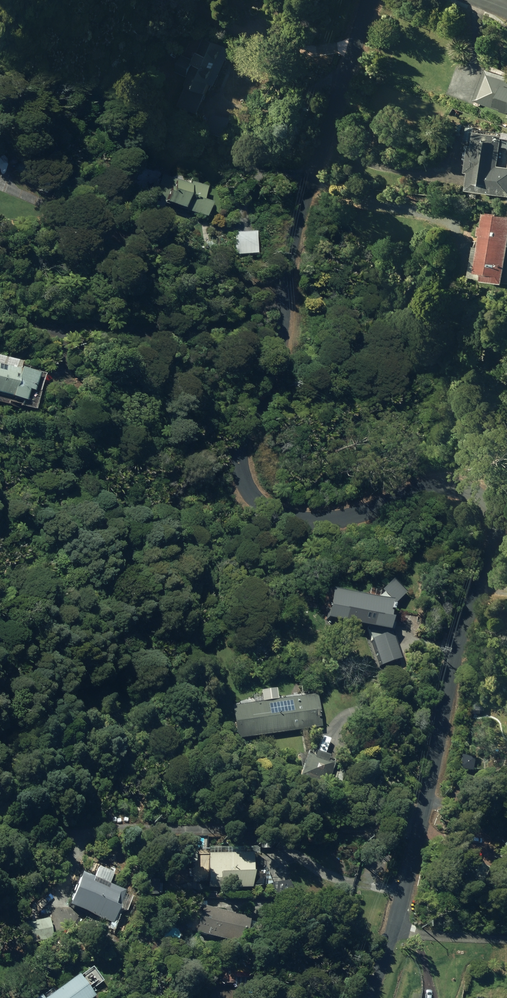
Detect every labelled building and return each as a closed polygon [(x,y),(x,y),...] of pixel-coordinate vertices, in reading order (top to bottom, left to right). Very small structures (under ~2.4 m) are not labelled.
[(178,105),(197,113),(212,77),(218,79),(230,48),(204,37),(195,60),(181,54),(174,72),(188,77),(184,85),(186,86),(178,105)] [(506,112),(506,77),(486,69),(474,100),(506,112)] [(466,190),(506,195),(506,169),(495,167),(500,137),(473,133),(473,135),(472,146),(466,190)] [(155,185),(151,196),(185,208),(186,207),(208,216),(213,202),(204,199),(209,188),(194,182),(193,186),(165,175),(160,187),(155,185)] [(472,274),(478,275),(477,282),(499,285),(506,230),(506,219),(481,215),(472,274)] [(234,254),(253,255),(254,232),(235,232),(234,254)] [(25,413),(39,372),(0,359),(0,404),(25,413)] [(383,591),(395,604),(409,592),(396,578),(383,591)] [(335,592),(331,618),(389,629),(391,619),(389,619),(392,603),(335,592)] [(393,633),(374,639),(383,665),(402,658),(393,633)] [(317,696),(235,708),(239,736),(321,725),(317,696)] [(301,781),(328,788),(336,762),(328,760),(329,756),(317,753),(316,757),(308,754),(301,781)] [(211,887),(253,889),(254,855),(212,854),(211,887)] [(64,906),(111,923),(123,891),(75,874),(64,906)] [(241,942),(257,947),(263,925),(247,920),(248,918),(202,906),(201,910),(192,908),(187,927),(195,930),(195,932),(240,945),(241,942)] [(28,943),(54,938),(51,918),(25,923),(28,943)] [(139,955),(149,955),(150,940),(139,939),(139,955)] [(219,984),(231,984),(232,979),(247,979),(248,967),(230,967),(230,971),(219,971),(219,984)] [(79,976),(48,997),(95,997),(79,976)]
